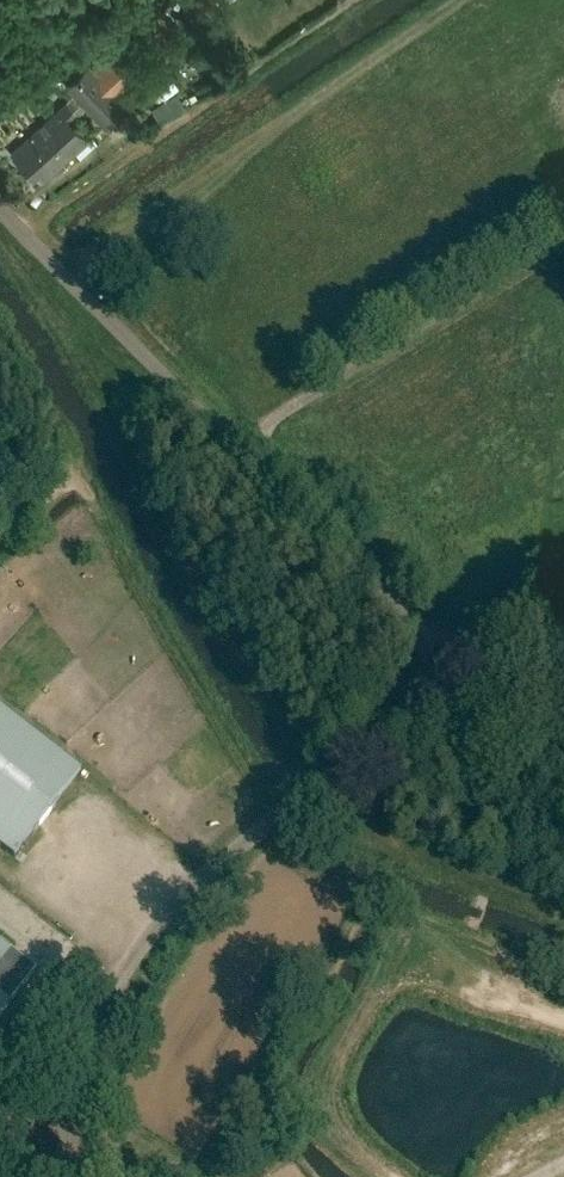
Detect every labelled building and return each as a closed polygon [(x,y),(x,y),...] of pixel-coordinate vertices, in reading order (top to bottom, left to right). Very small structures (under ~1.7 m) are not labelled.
[(129,107),(89,64),(65,87),(104,130),(129,107)] [(58,113),(10,156),(31,179),(35,175),(42,182),(85,143),(58,113)] [(12,859),(78,774),(0,713),(0,850),(12,859)] [(35,970),(0,943),(0,1016),(35,970)]
